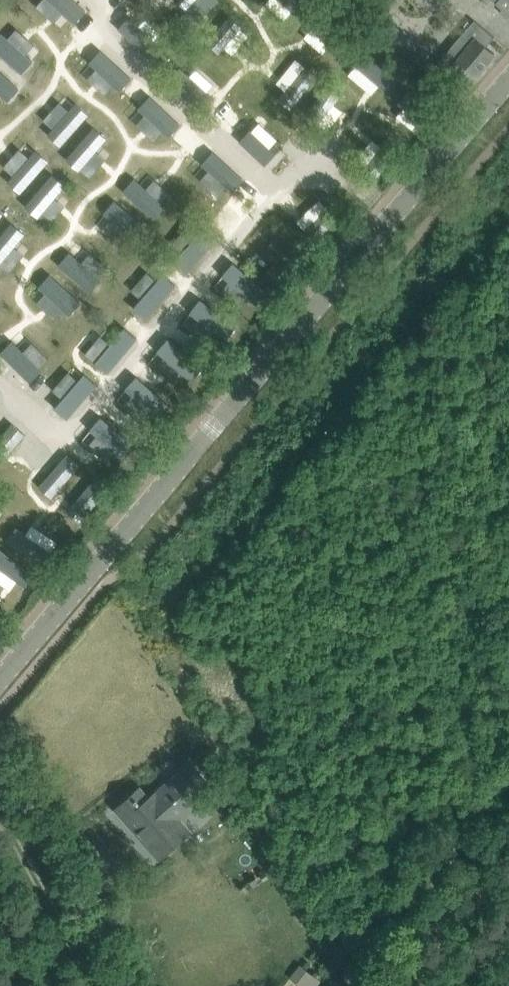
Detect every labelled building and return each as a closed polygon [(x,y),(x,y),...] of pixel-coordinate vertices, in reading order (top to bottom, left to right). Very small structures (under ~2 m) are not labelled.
[(69,18),(75,23),(86,11),(74,0),(49,0),(69,18)] [(179,20),(184,24),(191,31),(218,0),(197,0),(186,11),(179,20)] [(291,11),(293,13),(303,0),(277,0),(291,11)] [(496,3),(508,15),(508,0),(493,0),(496,3)] [(320,14),(309,27),(312,29),(330,45),(335,49),(346,37),(320,14)] [(229,16),(206,42),(219,53),(224,47),(240,29),(242,27),(229,16)] [(130,17),(119,29),(149,57),(160,45),(156,42),(138,25),(130,17)] [(385,31),(407,50),(415,40),(394,21),(385,31)] [(494,37),(476,22),(436,69),(454,85),(462,75),(470,82),(494,53),(486,46),(494,37)] [(0,35),(0,54),(22,73),(33,61),(31,60),(7,38),(2,33),(0,35)] [(100,51),(89,63),(90,63),(114,85),(120,90),(131,78),(100,51)] [(363,52),(353,64),(355,66),(379,86),(386,92),(396,80),(363,52)] [(285,90),(278,99),(290,109),(317,76),(304,66),(285,90)] [(181,68),(170,80),(201,107),(211,96),(207,92),(189,76),(181,68)] [(2,96),(7,101),(19,89),(0,72),(0,94),(2,96)] [(326,86),(305,114),(319,124),(333,104),(340,96),(326,86)] [(408,90),(398,103),(403,108),(422,123),(425,125),(436,112),(408,90)] [(150,96),(139,108),(139,109),(163,131),(169,136),(180,124),(150,96)] [(53,129),(48,134),(61,145),(88,114),(76,103),(75,105),(53,129)] [(93,128),(67,159),(79,170),(80,169),(101,144),(106,139),(93,128)] [(251,129),(239,141),(264,165),(276,153),(270,147),(252,130),(251,129)] [(365,165),(364,167),(377,178),(399,149),(385,139),(380,146),(365,165)] [(14,176),(9,181),(21,192),(48,161),(35,150),(35,151),(14,176)] [(213,152),(202,164),(203,165),(227,186),(232,191),(243,179),(213,152)] [(52,175),(26,206),(38,217),(39,216),(59,191),(64,185),(52,175)] [(134,179),(123,191),(154,218),(165,206),(164,205),(139,184),(134,179)] [(114,201),(104,213),(105,214),(129,234),(136,239),(146,227),(114,201)] [(304,229),(297,235),(308,247),(340,217),(329,206),(327,208),(304,229)] [(0,237),(0,263),(19,240),(24,234),(11,223),(0,237)] [(182,253),(174,261),(186,272),(216,238),(204,227),(203,228),(182,253)] [(261,254),(273,264),(264,275),(276,285),(303,251),(280,231),(261,254)] [(69,252),(59,265),(90,291),(101,279),(100,278),(75,257),(69,252)] [(233,263),(222,275),(223,276),(247,297),(257,305),(267,292),(233,263)] [(141,299),(133,308),(145,319),(175,285),(163,274),(162,275),(141,299)] [(50,275),(39,287),(40,288),(63,309),(69,314),(80,302),(50,275)] [(200,299),(190,312),(191,313),(216,332),(226,340),(236,327),(200,299)] [(116,338),(95,362),(107,373),(137,338),(124,327),(116,338)] [(168,339),(157,351),(158,352),(182,372),(192,380),(202,368),(168,339)] [(12,341),(1,352),(30,381),(41,370),(40,369),(17,346),(12,341)] [(63,398),(55,408),(67,418),(97,384),(84,373),(83,374),(63,398)] [(136,377),(125,389),(126,390),(150,411),(159,419),(170,406),(136,377)] [(101,417),(90,430),(91,430),(115,451),(124,459),(135,447),(101,417)] [(0,438),(0,447),(8,454),(25,434),(12,423),(0,438)] [(67,454),(44,481),(56,492),(80,465),(67,454)] [(95,479),(72,506),(84,517),(108,490),(95,479)] [(16,527),(7,540),(42,564),(51,551),(26,534),(16,527)] [(17,581),(24,586),(33,574),(0,550),(0,569),(17,581)] [(213,790),(203,778),(190,763),(141,806),(132,796),(117,809),(160,858),(189,831),(179,820),(213,790)] [(320,983),(299,966),(282,985),(317,985),(320,983)]
